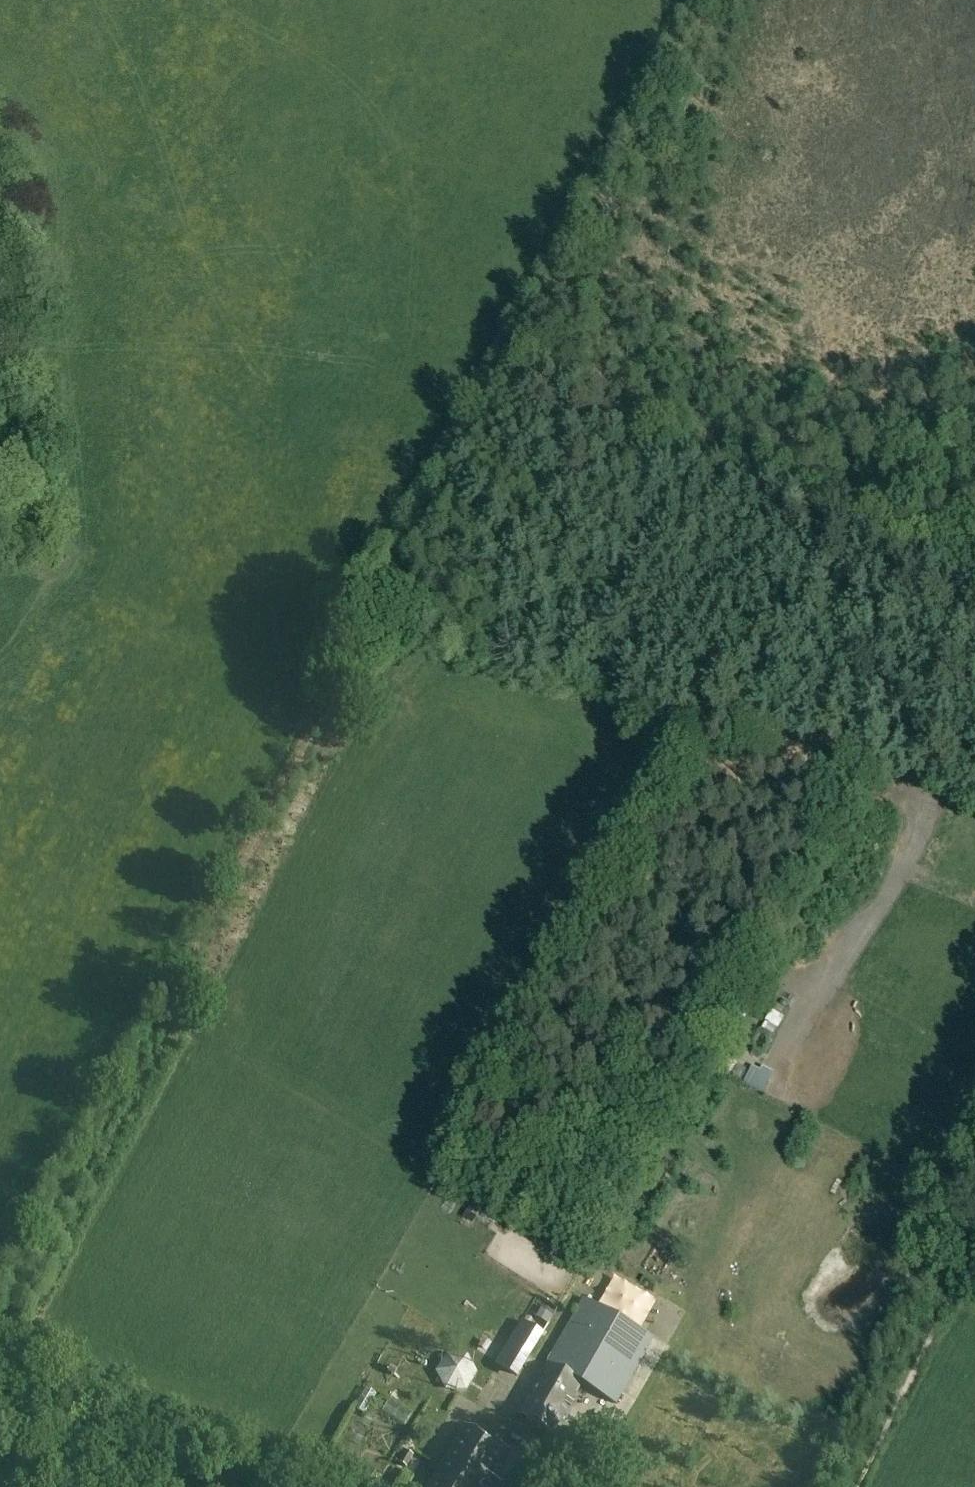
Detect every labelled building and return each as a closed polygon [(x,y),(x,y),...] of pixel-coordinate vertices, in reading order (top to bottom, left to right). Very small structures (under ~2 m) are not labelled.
[(653,1339),(583,1297),(545,1361),(546,1362),(517,1413),(554,1433),(582,1383),(615,1403),(653,1339)] [(534,1300),(522,1321),(521,1321),(473,1402),(494,1414),(511,1386),(508,1384),(514,1373),(518,1375),(555,1313),(534,1300)] [(464,1389),(478,1372),(468,1363),(453,1380),(464,1389)] [(500,1482),(492,1478),(508,1450),(464,1425),(428,1486),(497,1486),(500,1482)] [(406,1467),(413,1455),(405,1450),(398,1462),(406,1467)]
